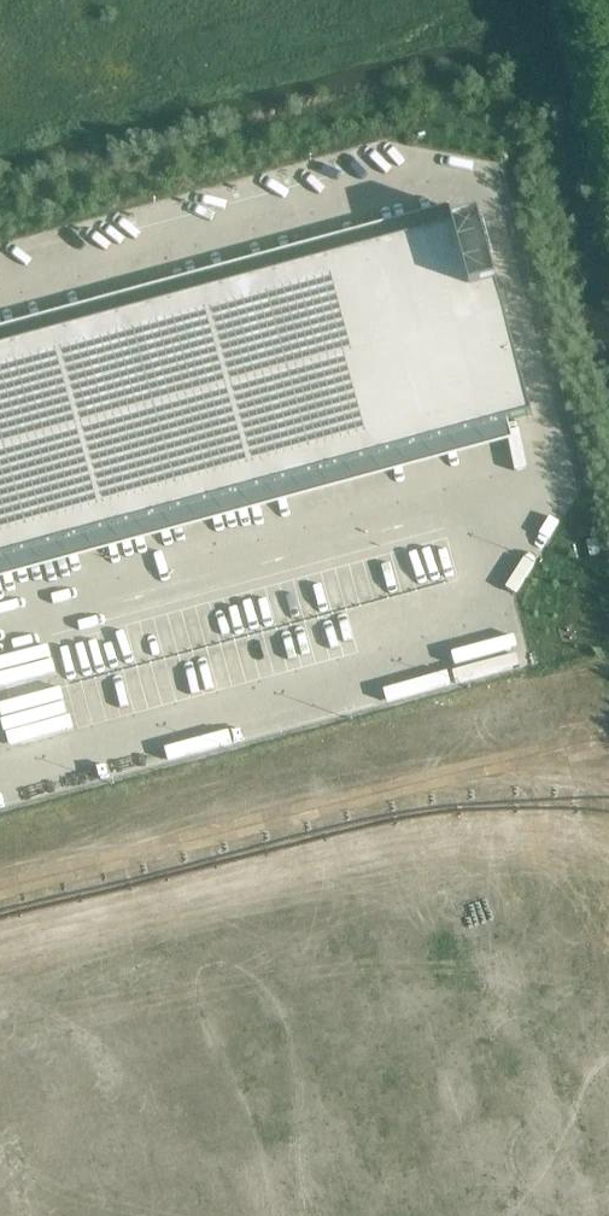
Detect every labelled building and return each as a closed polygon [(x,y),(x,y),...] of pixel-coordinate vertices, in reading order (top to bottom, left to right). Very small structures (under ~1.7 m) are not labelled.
[(532,415),(479,219),(0,349),(0,559),(532,415)]
